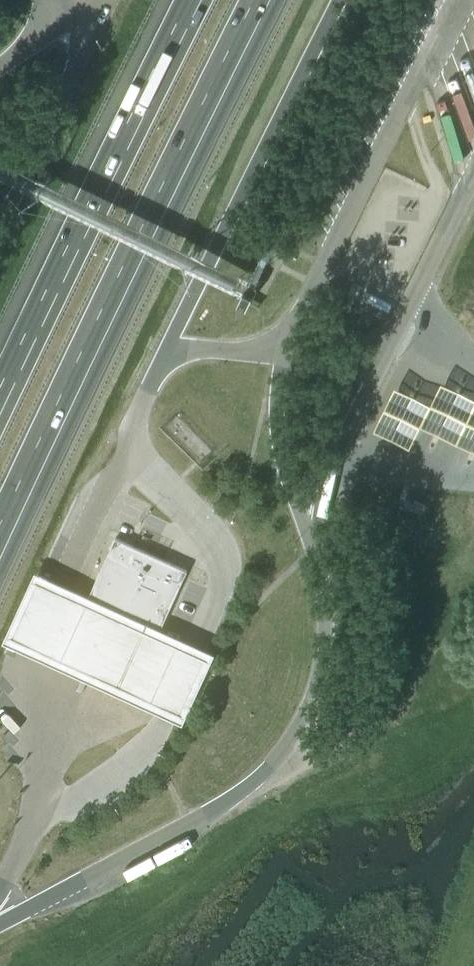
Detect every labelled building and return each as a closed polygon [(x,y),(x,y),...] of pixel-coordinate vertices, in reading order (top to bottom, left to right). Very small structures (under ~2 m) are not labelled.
[(252,295),(243,290),(238,302),(247,306),(252,295)] [(421,428),(457,445),(473,410),(473,401),(442,385),(432,407),(421,428)] [(396,389),(374,432),(391,440),(410,450),(421,428),(432,407),(412,397),(396,389)] [(187,570),(116,537),(87,601),(158,633),(187,570)] [(187,719),(217,655),(45,576),(15,640),(187,719)]
